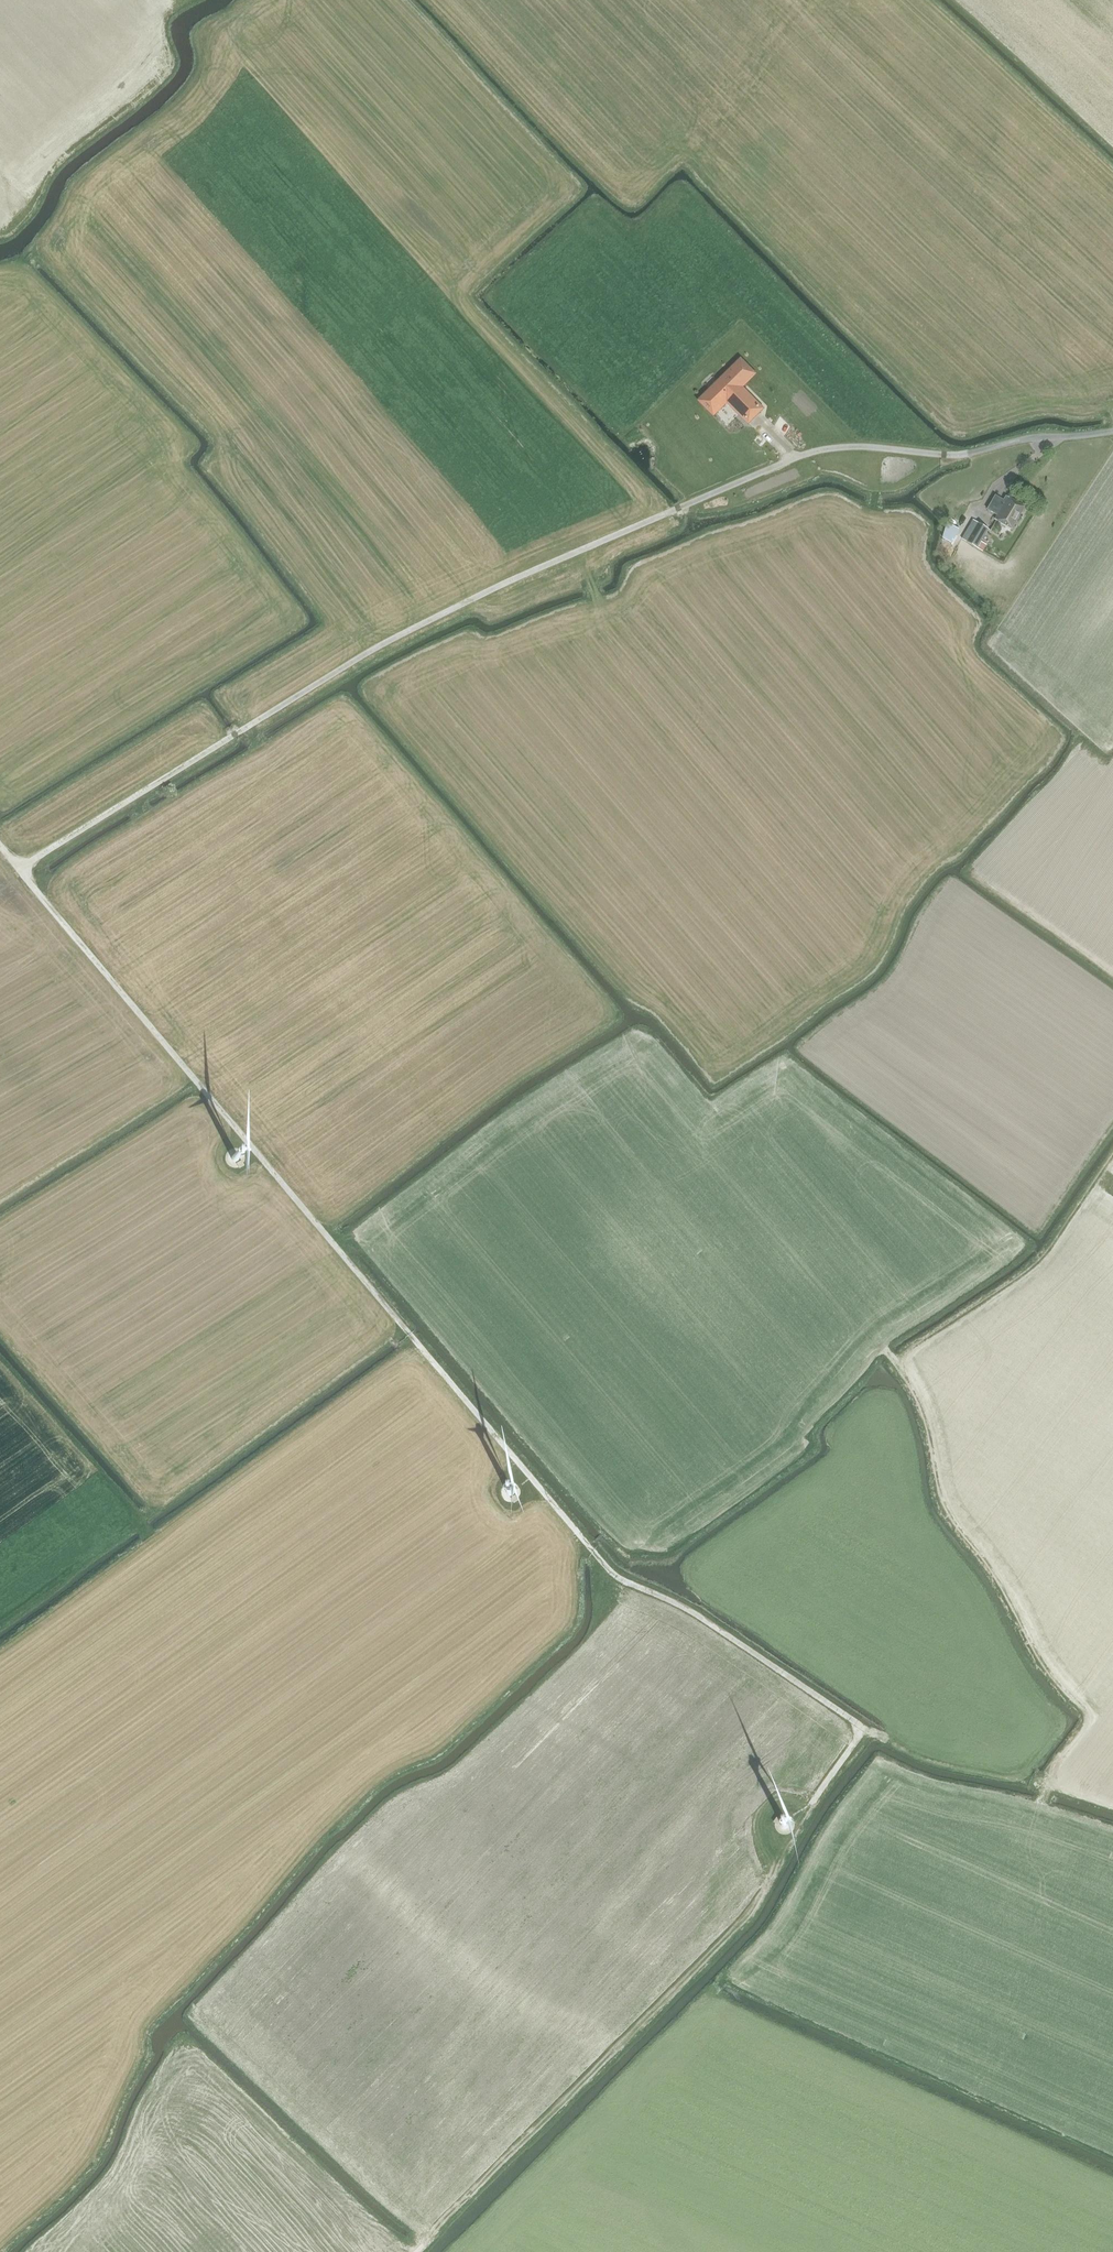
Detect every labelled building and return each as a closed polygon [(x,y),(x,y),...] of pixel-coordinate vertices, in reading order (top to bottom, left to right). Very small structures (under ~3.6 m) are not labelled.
[(748,423),(762,409),(740,388),(754,374),(741,361),(700,401),(713,414),(727,401),(748,423)] [(765,450),(770,445),(756,431),(751,436),(765,450)] [(1008,497),(1006,501),(995,495),(987,509),(997,515),(995,520),(1012,530),(1025,507),(1008,497)] [(982,551),(986,544),(981,541),(988,529),(973,520),(962,539),(982,551)] [(950,524),(942,538),(953,544),(961,530),(950,524)]
